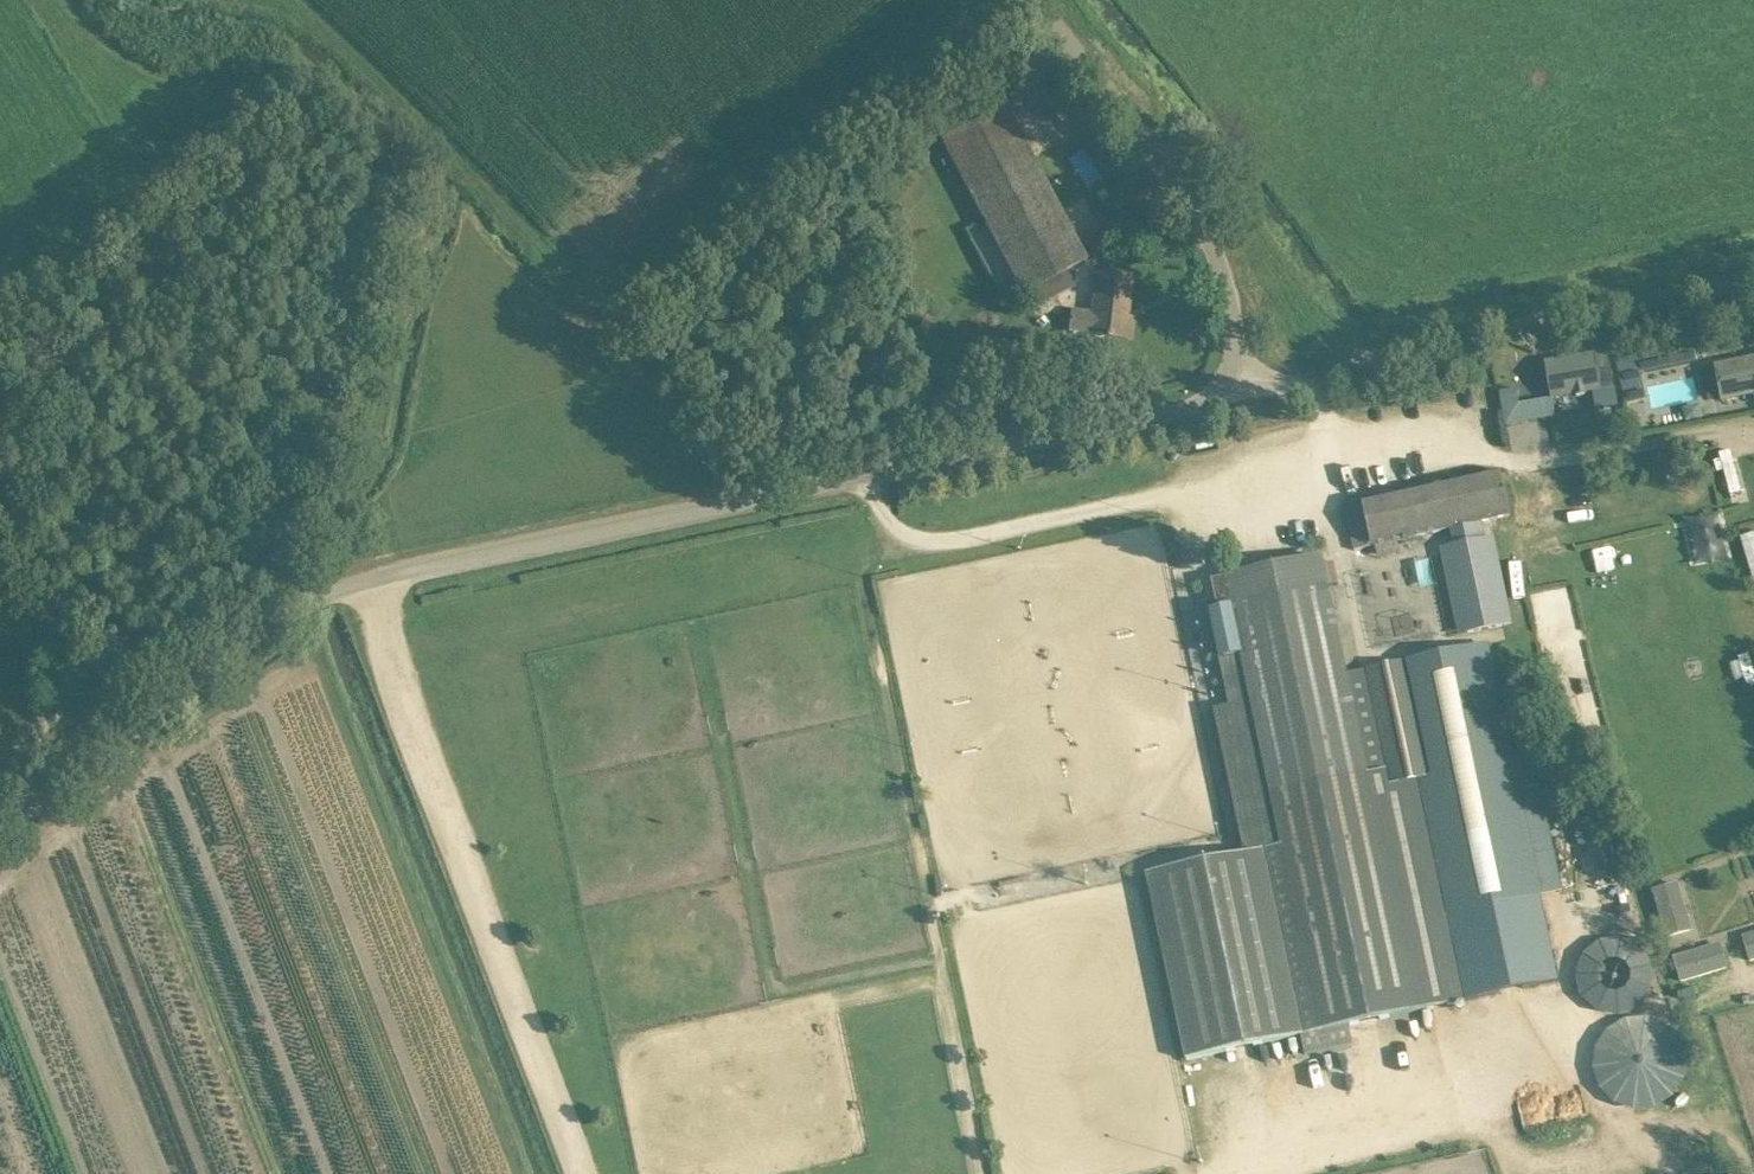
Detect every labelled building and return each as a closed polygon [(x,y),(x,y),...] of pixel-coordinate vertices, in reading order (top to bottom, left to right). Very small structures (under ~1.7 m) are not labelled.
[(1006,108),(985,119),(943,142),(1024,294),(1023,294),(1031,310),(1075,286),(1067,271),(1088,259),(1006,108)] [(1091,312),(1071,310),(1069,329),(1092,332),(1092,335),(1131,339),(1134,317),(1127,316),(1132,276),(1108,273),(1096,272),(1091,312)] [(1692,341),(1616,357),(1626,403),(1647,399),(1641,373),(1697,361),(1696,358),(1693,344),(1692,341)] [(1703,342),(1693,344),(1696,358),(1706,356),(1703,342)] [(1608,351),(1547,362),(1553,398),(1576,394),(1577,396),(1586,394),(1586,392),(1600,389),(1600,391),(1615,388),(1608,351)] [(1716,365),(1724,400),(1753,394),(1753,357),(1716,365)] [(1716,453),(1702,457),(1705,471),(1720,467),(1716,453)] [(1346,506),(1351,529),(1355,550),(1453,529),(1457,545),(1450,546),(1469,633),(1504,625),(1482,522),(1511,516),(1501,471),(1346,506)] [(1741,535),(1753,579),(1753,531),(1741,535)] [(1245,853),(1147,874),(1186,1059),(1320,1031),(1466,999),(1539,984),(1524,914),(1452,930),(1449,917),(1544,897),(1490,643),(1428,657),(1408,661),(1366,670),(1366,671),(1346,675),(1332,604),(1327,581),(1333,580),(1329,565),(1324,566),(1322,557),(1226,577),(1212,580),(1217,602),(1209,604),(1230,704),(1215,708),(1245,853)] [(1193,657),(1214,654),(1212,640),(1191,643),(1193,657)] [(1676,884),(1654,890),(1668,937),(1690,930),(1676,884)] [(1626,1004),(1640,1010),(1661,957),(1598,932),(1572,998),(1621,1017),(1626,1004)] [(1744,938),(1751,961),(1753,960),(1753,935),(1744,938)] [(1720,945),(1675,959),(1682,982),(1727,968),(1720,945)] [(1599,1064),(1603,1079),(1612,1092),(1625,1101),(1640,1104),(1656,1103),(1670,1096),(1681,1084),(1687,1070),(1688,1054),(1684,1039),(1674,1027),(1661,1018),(1646,1015),(1631,1016),(1617,1023),(1606,1035),(1600,1049),(1599,1064)]
